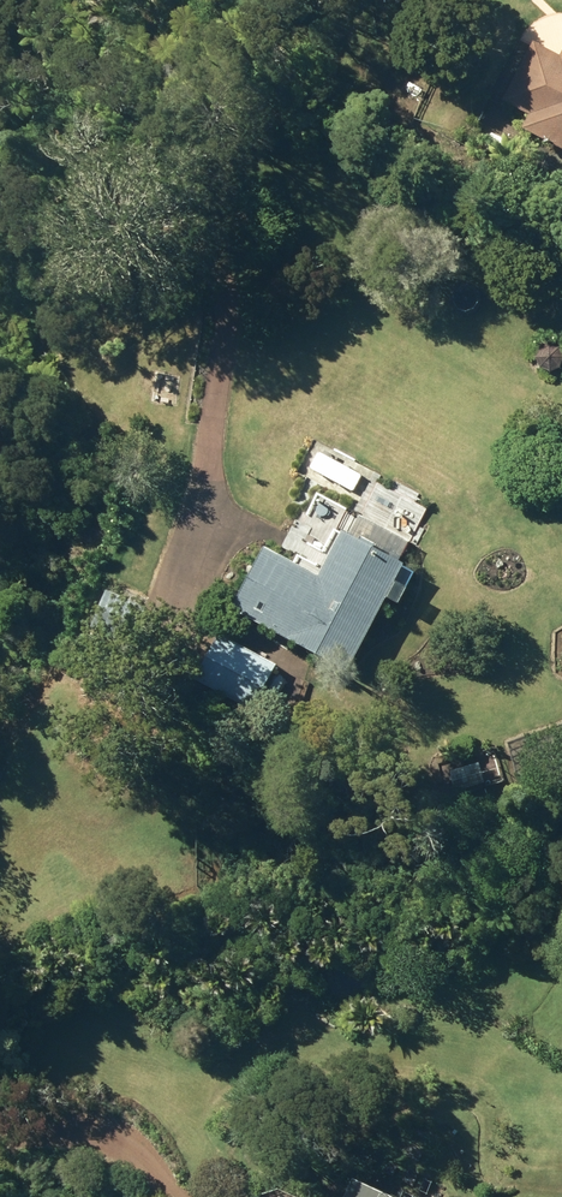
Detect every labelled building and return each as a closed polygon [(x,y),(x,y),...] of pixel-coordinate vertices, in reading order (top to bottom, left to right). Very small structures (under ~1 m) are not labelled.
[(561,57),(533,43),(503,103),(529,116),(522,131),(561,150),(561,56),(561,57)] [(487,145),(499,150),(505,138),(493,133),(487,145)] [(552,373),(561,368),(561,366),(561,352),(560,348),(549,345),(540,350),(536,360),(541,370),(552,373)] [(233,610),(346,674),(404,570),(344,536),(319,580),(266,550),(233,610)] [(194,681),(251,713),(276,668),(219,636),(194,681)] [(450,772),(456,795),(485,787),(479,766),(450,772)] [(359,1185),(353,1196),(385,1196),(359,1185)]
